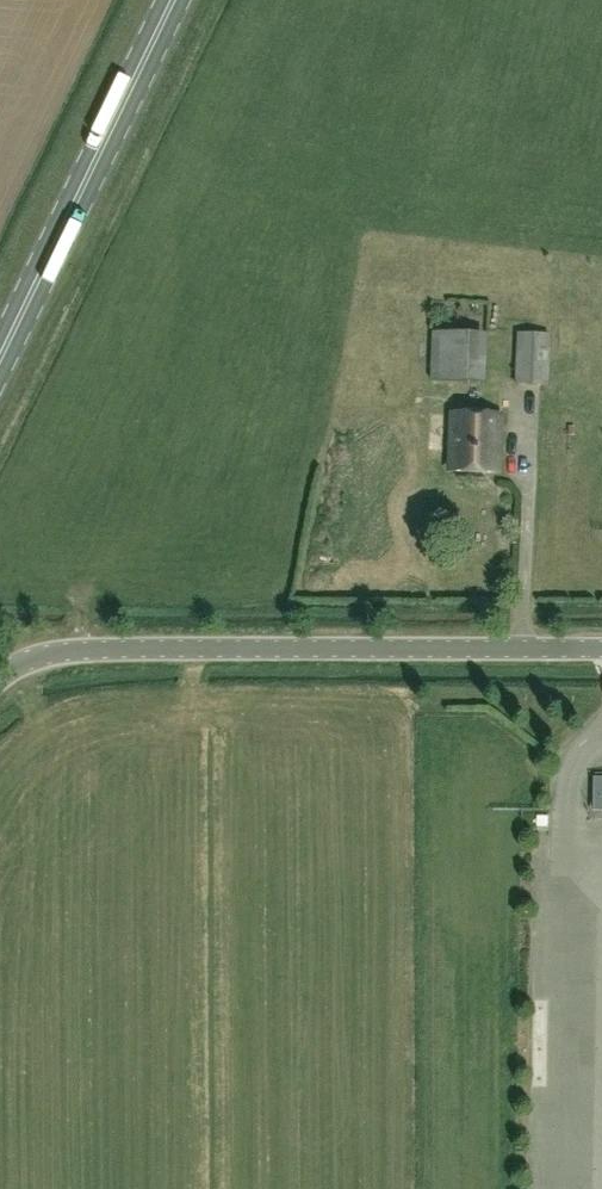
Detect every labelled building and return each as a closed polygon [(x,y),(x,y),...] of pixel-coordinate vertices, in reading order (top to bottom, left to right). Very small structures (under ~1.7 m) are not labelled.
[(548,364),(557,364),(556,373),(573,374),(575,321),(558,320),(558,352),(548,352),(549,334),(518,334),(516,384),(547,385),(548,364)] [(486,366),(487,321),(438,321),(438,365),(486,366)] [(450,469),(496,471),(497,417),(452,415),(450,469)] [(593,777),(593,811),(601,811),(601,777),(593,777)]
